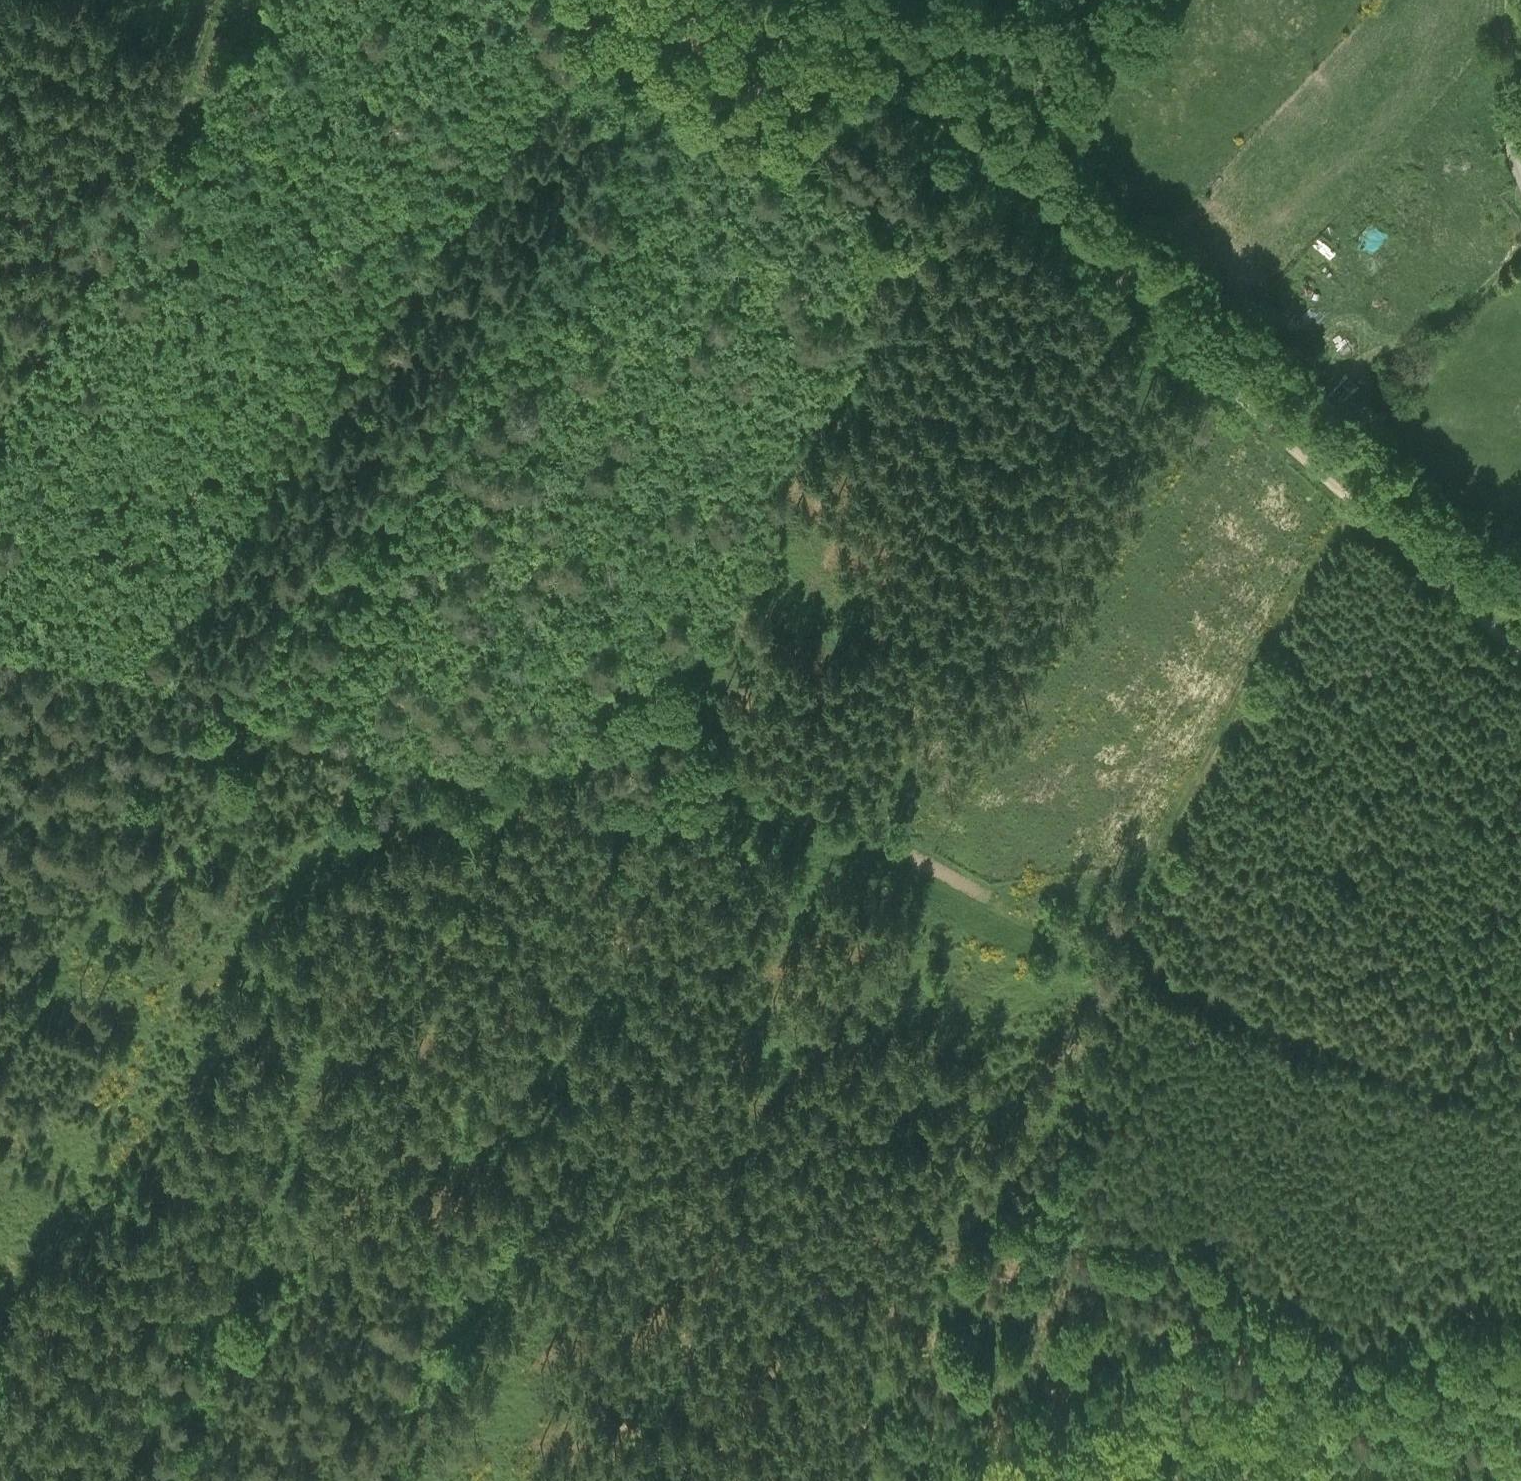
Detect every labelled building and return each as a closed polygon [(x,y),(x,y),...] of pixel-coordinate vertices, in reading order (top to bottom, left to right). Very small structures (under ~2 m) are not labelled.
[(1373,222),(1354,246),(1371,258),(1389,234),(1373,222)]
